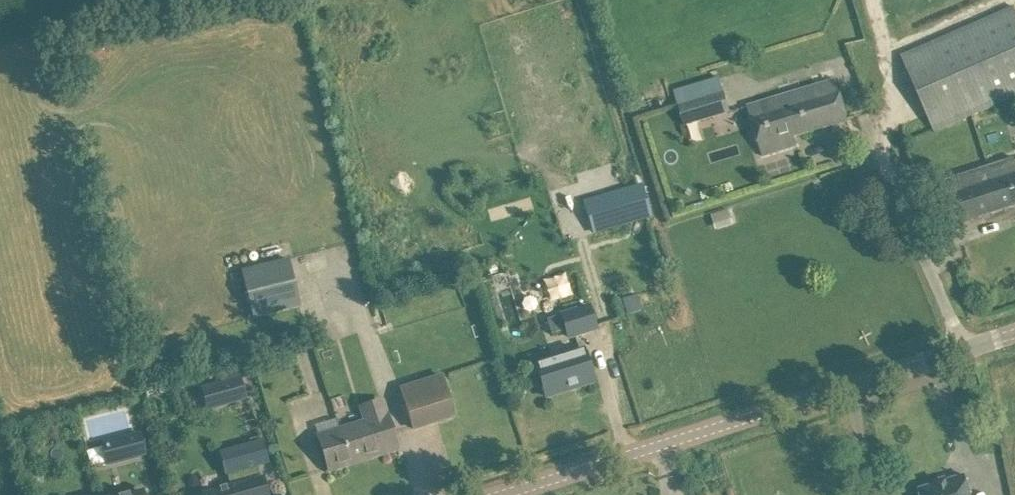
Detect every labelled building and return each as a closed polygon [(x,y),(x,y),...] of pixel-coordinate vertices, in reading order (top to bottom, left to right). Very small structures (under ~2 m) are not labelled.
[(902,56),(935,131),(1014,96),(1014,9),(1014,6),(902,56)] [(849,120),(843,101),(836,80),(747,106),(757,137),(763,156),(798,145),(795,136),(849,120)] [(708,96),(679,105),(685,126),(701,122),(714,118),(708,96)] [(944,202),(951,226),(1014,205),(1014,158),(1014,153),(955,172),(963,196),(944,202)] [(594,233),(652,216),(642,184),(585,200),(594,233)] [(717,229),(733,224),(729,210),(713,216),(717,229)] [(300,307),(289,260),(243,270),(255,318),(300,307)] [(636,296),(624,300),(628,314),(641,310),(636,296)] [(588,305),(561,315),(547,319),(552,333),(567,329),(569,337),(596,328),(588,305)] [(287,327),(275,331),(280,343),(291,339),(287,327)] [(536,364),(546,396),(594,382),(584,349),(536,364)] [(443,376),(401,387),(413,428),(456,416),(443,376)] [(246,397),(241,378),(212,386),(217,405),(246,397)] [(340,430),(319,437),(329,469),(352,462),(351,459),(375,452),(376,455),(398,448),(392,429),(388,415),(386,416),(382,401),(363,407),(368,422),(340,430)] [(117,461),(146,453),(141,434),(112,441),(117,461)] [(203,494),(268,494),(263,477),(262,478),(258,465),(269,462),(263,441),(220,453),(226,474),(228,474),(231,486),(203,494)] [(965,475),(919,489),(921,494),(971,494),(965,475)]
